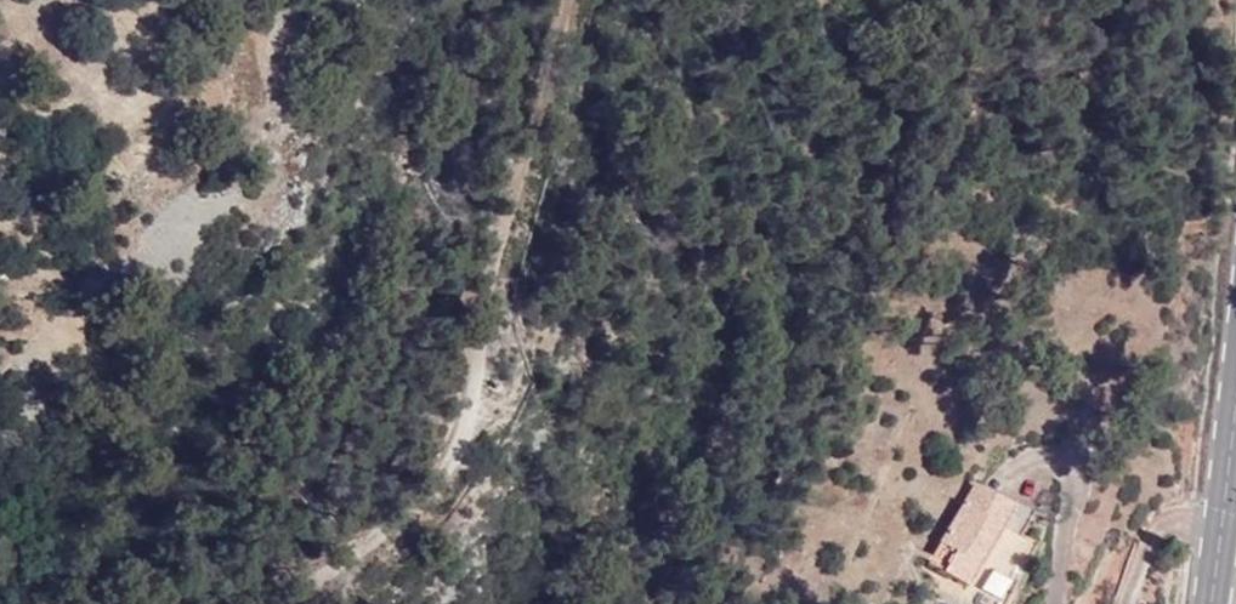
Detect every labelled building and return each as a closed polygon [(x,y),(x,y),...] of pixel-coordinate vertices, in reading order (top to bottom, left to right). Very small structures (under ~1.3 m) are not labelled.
[(1014,511),(974,487),(928,564),(967,588),(1014,511)]
